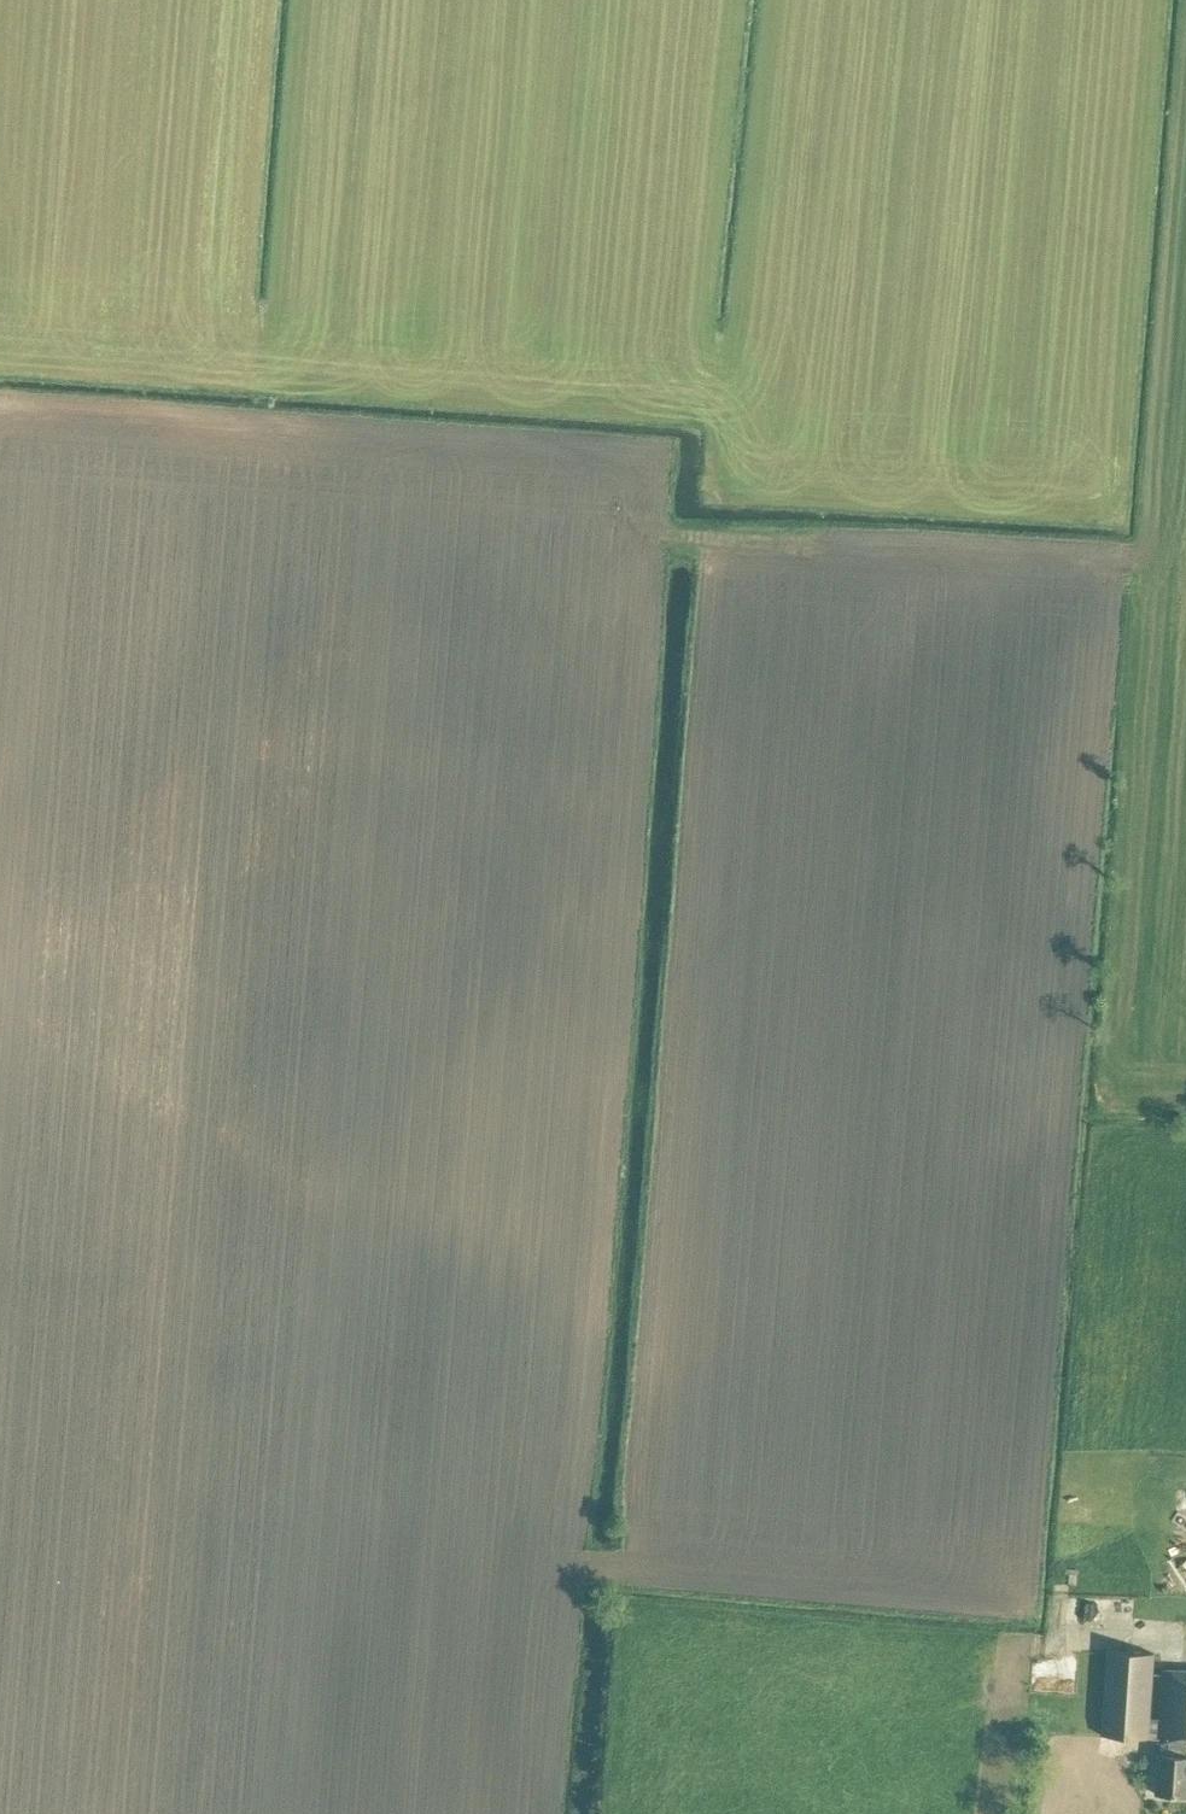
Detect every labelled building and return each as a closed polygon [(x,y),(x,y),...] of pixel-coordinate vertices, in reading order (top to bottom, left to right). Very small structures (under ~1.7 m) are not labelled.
[(1108,1650),(1102,1735),(1148,1738),(1154,1653),(1108,1650)] [(1162,1669),(1157,1742),(1169,1743),(1169,1755),(1159,1754),(1156,1794),(1185,1796),(1185,1756),(1185,1743),(1185,1670),(1162,1669)]
